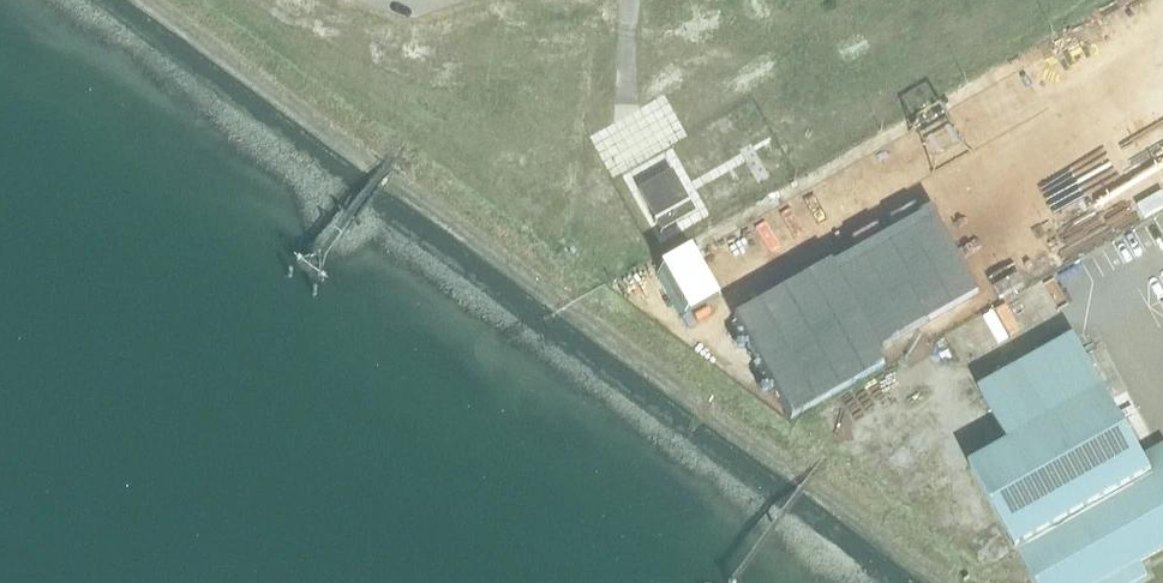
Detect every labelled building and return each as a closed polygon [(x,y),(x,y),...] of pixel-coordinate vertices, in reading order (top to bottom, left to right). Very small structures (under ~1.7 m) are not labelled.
[(971,122),(988,109),(974,92),(958,104),(971,122)] [(660,230),(694,212),(672,171),(638,190),(660,230)] [(1135,224),(1160,210),(1153,197),(1128,211),(1135,224)] [(1102,226),(1123,216),(1116,199),(1095,208),(1102,226)] [(742,207),(711,224),(740,276),(771,258),(742,207)] [(988,300),(948,229),(845,286),(838,273),(753,320),(809,419),(899,369),(891,354),(988,300)] [(733,373),(756,364),(735,310),(712,318),(733,373)] [(1074,335),(979,390),(1011,445),(971,468),(1035,582),(1133,582),(1148,575),(1140,562),(1162,549),(1162,446),(1143,458),(1074,335)] [(883,450),(898,467),(948,423),(932,406),(883,450)] [(837,437),(856,427),(849,415),(831,425),(837,437)] [(916,478),(930,487),(946,464),(932,455),(916,478)]
